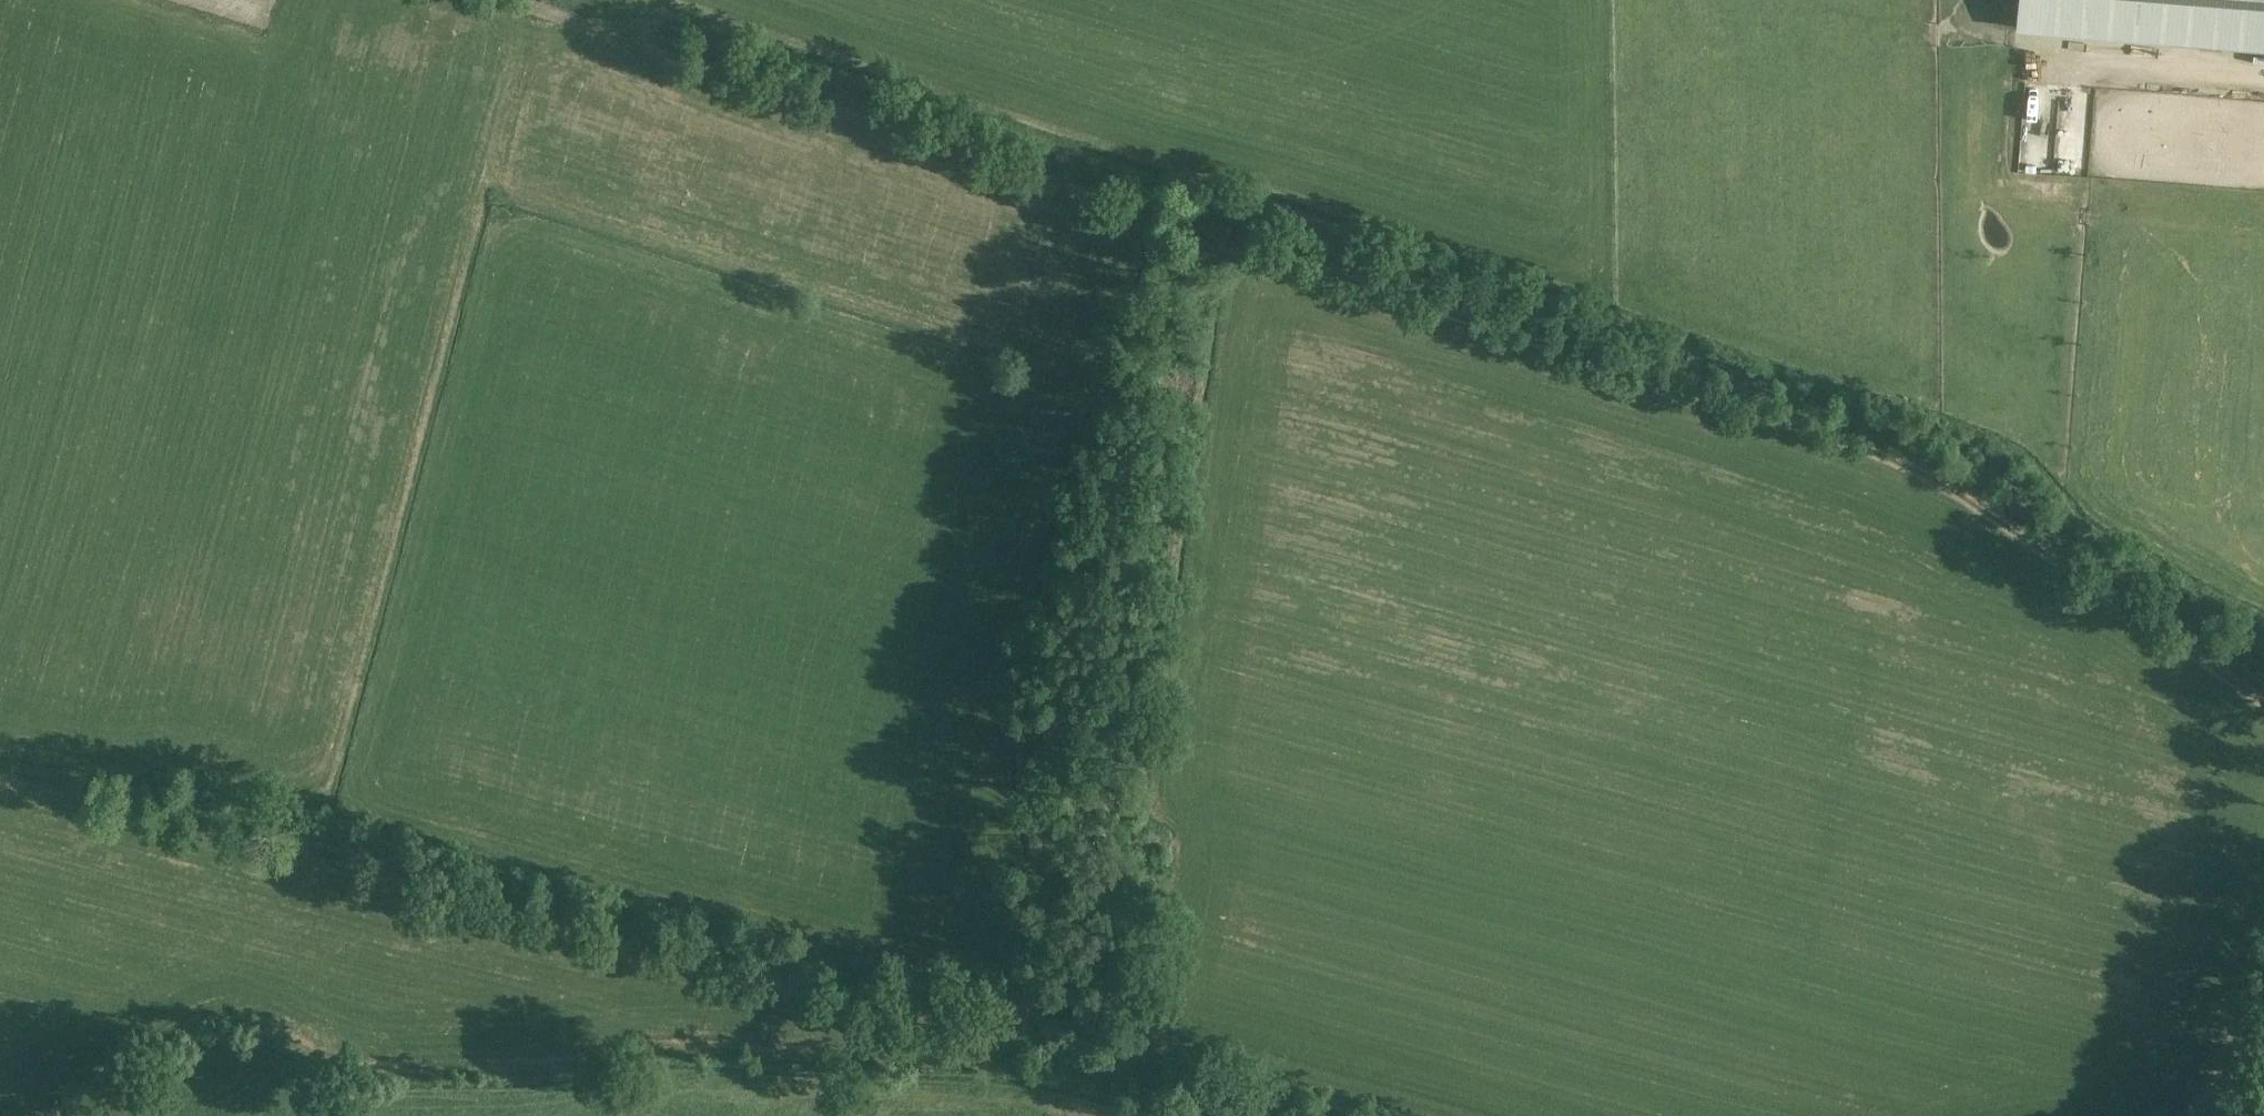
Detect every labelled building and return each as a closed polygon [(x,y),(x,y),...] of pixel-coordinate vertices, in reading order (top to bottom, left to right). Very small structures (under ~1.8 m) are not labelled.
[(2041,18),(2263,36),(2263,0),(2043,0),(2041,18)]
